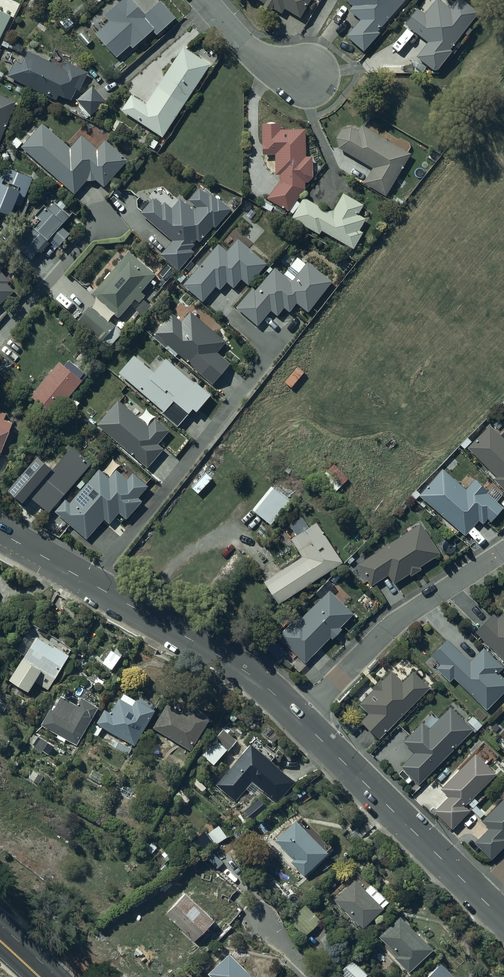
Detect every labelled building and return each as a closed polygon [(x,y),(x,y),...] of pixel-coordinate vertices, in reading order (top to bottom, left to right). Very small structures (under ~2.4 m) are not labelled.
[(161,0),(158,0),(145,13),(133,0),(122,0),(106,15),(109,21),(96,31),(117,55),(131,44),(133,46),(152,28),(157,33),(175,16),(161,0)] [(264,0),(262,4),(270,9),(272,5),(282,11),(285,6),(301,15),(310,0),(264,0)] [(345,5),(360,19),(346,35),(365,50),(406,0),(349,0),(345,5)] [(434,67),(438,66),(452,48),(450,47),(479,9),(467,0),(455,0),(451,5),(445,0),(434,0),(425,11),(417,5),(405,21),(427,39),(416,53),(434,67)] [(162,136),(212,62),(184,44),(146,103),(132,94),(121,109),(162,136)] [(63,67),(29,50),(21,63),(16,59),(8,76),(57,98),(58,93),(71,98),(75,87),(79,88),(88,71),(67,61),(63,67)] [(107,99),(93,83),(77,97),(85,106),(82,109),(88,115),(91,112),(91,113),(107,99)] [(16,101),(0,94),(0,138),(16,101)] [(280,122),(261,122),(262,152),(274,152),(275,172),(279,172),(279,180),(268,198),(289,209),(305,185),(313,175),(311,156),(305,155),(305,129),(281,127),(280,122)] [(41,124),(24,144),(74,186),(89,168),(108,184),(131,157),(104,135),(95,146),(80,134),(70,147),(41,124)] [(412,154),(361,124),(359,130),(351,126),(343,129),(335,138),(337,147),(372,167),(363,182),(387,196),(412,154)] [(3,165),(0,174),(0,209),(9,213),(14,201),(22,204),(33,176),(3,165)] [(194,203),(173,185),(168,191),(160,184),(142,206),(170,229),(156,246),(177,264),(194,244),(191,241),(223,203),(206,189),(194,203)] [(362,204),(343,192),(334,210),(327,210),(304,197),(291,217),(319,233),(322,230),(354,247),(363,230),(359,228),(365,218),(358,212),(362,204)] [(62,225),(70,215),(54,201),(48,208),(44,203),(35,214),(40,219),(16,244),(32,259),(51,236),(61,245),(70,233),(62,225)] [(268,268),(237,242),(228,254),(219,246),(182,288),(204,306),(217,288),(221,293),(229,284),(238,290),(242,283),(248,288),(268,268)] [(155,273),(129,251),(94,293),(118,313),(133,295),(140,301),(146,295),(140,291),(155,273)] [(253,291),(236,311),(258,330),(272,314),(279,320),(285,312),(290,316),(298,307),(308,316),(332,286),(308,266),(292,285),(276,272),(257,294),(253,291)] [(3,303),(2,299),(4,291),(9,287),(3,275),(0,276),(0,305),(3,303)] [(124,330),(93,304),(79,319),(110,346),(124,330)] [(226,342),(189,310),(182,318),(172,310),(154,330),(213,380),(228,362),(217,353),(226,342)] [(206,395),(164,358),(154,370),(133,352),(116,372),(179,426),(206,395)] [(298,364),(285,380),(292,385),(305,370),(298,364)] [(58,365),(29,400),(51,418),(80,383),(58,365)] [(149,426),(117,399),(97,423),(147,464),(160,448),(155,445),(168,429),(155,418),(149,426)] [(12,427),(4,423),(7,418),(0,414),(0,456),(12,427)] [(503,490),(503,444),(489,429),(466,452),(503,490)] [(32,498),(34,496),(50,510),(55,504),(57,506),(62,499),(61,498),(93,460),(73,442),(54,464),(39,450),(10,485),(25,498),(24,499),(28,502),(32,498)] [(335,462),(329,468),(342,483),(349,477),(335,462)] [(114,475),(103,465),(75,501),(71,498),(63,509),(91,532),(109,510),(115,516),(123,505),(132,513),(146,495),(157,483),(138,466),(131,474),(122,466),(114,475)] [(327,469),(322,474),(336,489),(341,483),(327,469)] [(421,500),(466,538),(477,525),(482,527),(491,525),(503,513),(503,507),(476,484),(469,495),(444,473),(421,500)] [(273,525),(290,502),(271,488),(253,511),(273,525)] [(342,564),(317,524),(291,541),(303,559),(266,582),(280,603),(342,564)] [(441,556),(421,525),(359,565),(372,586),(388,575),(395,585),(441,556)] [(354,614),(330,590),(283,636),(307,661),(354,614)] [(499,620),(494,615),(475,635),(503,663),(503,615),(499,620)] [(66,658),(35,639),(10,682),(29,694),(35,682),(48,689),(66,658)] [(446,642),(431,657),(440,665),(437,672),(450,683),(453,680),(489,711),(503,694),(503,679),(499,674),(503,668),(483,648),(472,663),(446,642)] [(379,739),(428,690),(412,672),(402,682),(390,673),(383,681),(379,679),(371,689),(372,691),(357,705),(367,714),(361,722),(379,739)] [(78,706),(62,697),(54,712),(51,710),(43,724),(79,744),(99,707),(83,698),(78,706)] [(111,717),(105,713),(99,723),(137,745),(158,710),(138,698),(134,705),(122,698),(111,717)] [(186,717),(169,707),(156,728),(192,749),(210,718),(191,707),(186,717)] [(473,731),(450,710),(429,732),(420,723),(401,744),(411,754),(399,767),(419,786),(473,731)] [(473,713),(467,719),(477,729),(483,723),(473,713)] [(238,738),(223,726),(202,753),(214,763),(226,748),(228,750),(238,738)] [(49,739),(34,731),(27,742),(35,747),(34,747),(42,752),(49,739)] [(300,782),(250,744),(217,786),(236,801),(251,782),(281,806),(300,782)] [(497,777),(477,756),(440,791),(448,799),(435,812),(452,830),(470,813),(465,807),(497,777)] [(93,768),(88,777),(100,783),(105,774),(93,768)] [(482,824),(490,831),(475,845),(494,863),(503,851),(503,803),(482,824)] [(228,835),(219,822),(205,831),(214,844),(228,835)] [(331,854),(297,822),(278,843),(294,858),(290,862),(307,879),(331,854)] [(202,852),(217,867),(223,861),(208,846),(202,852)] [(381,912),(352,881),(330,901),(360,932),(381,912)] [(216,923),(185,895),(165,917),(196,945),(216,923)] [(289,922),(305,940),(322,924),(305,907),(289,922)] [(407,975),(430,953),(399,919),(375,940),(407,975)] [(228,957),(209,976),(249,976),(228,957)] [(340,976),(341,976),(366,976),(352,964),(340,976)] [(440,966),(430,976),(452,976),(440,966)]
